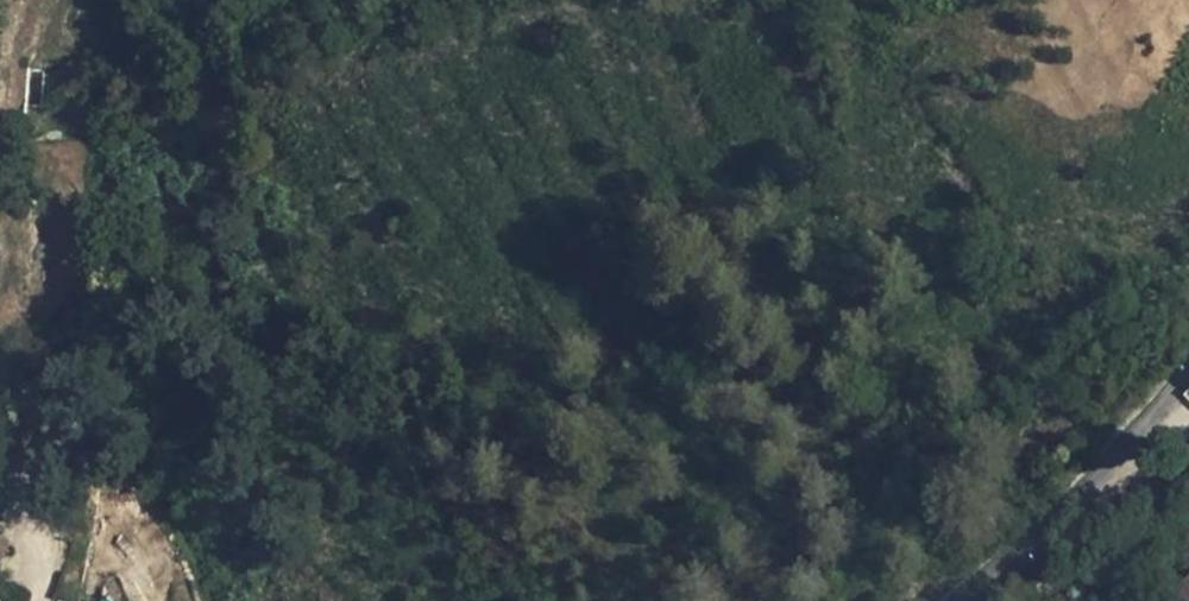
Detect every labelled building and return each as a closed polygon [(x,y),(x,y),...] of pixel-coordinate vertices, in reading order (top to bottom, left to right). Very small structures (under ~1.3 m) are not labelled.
[(326,378),(316,385),(324,395),(334,387),(326,378)] [(7,546),(9,540),(0,537),(0,544),(7,546)] [(1174,594),(1180,600),(1188,600),(1188,580),(1174,594)]
